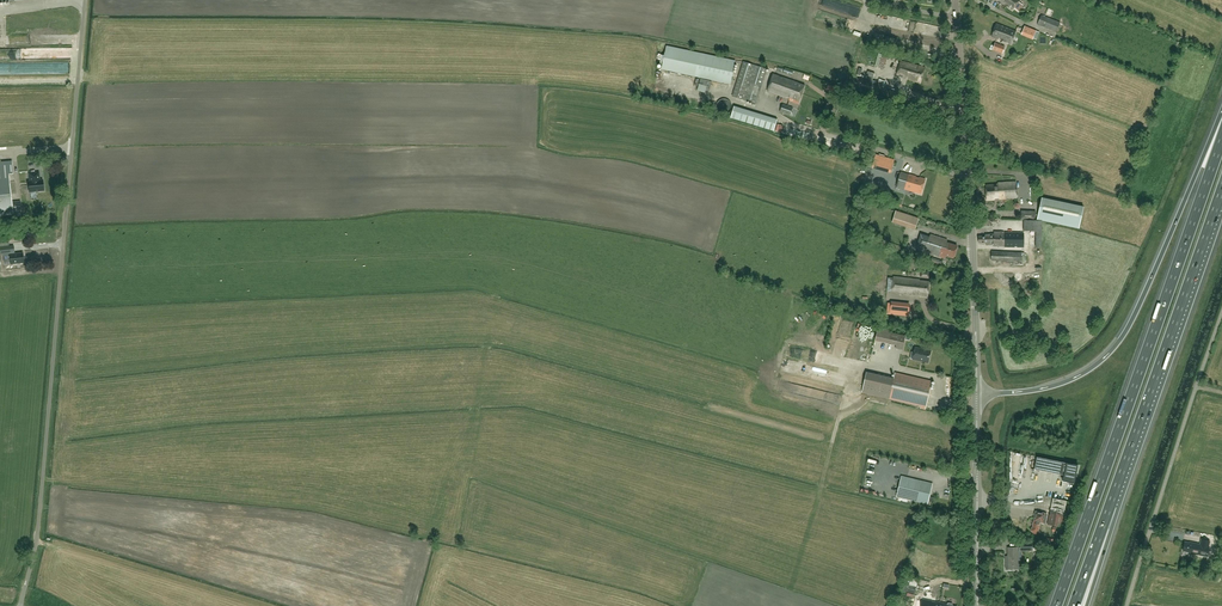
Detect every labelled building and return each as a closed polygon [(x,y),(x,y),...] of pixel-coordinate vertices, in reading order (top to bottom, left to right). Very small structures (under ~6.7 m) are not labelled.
[(1004,3),(1005,2),(1008,4),(1008,7),(1013,10),(1014,8),(1018,11),(1023,5),(1019,2),(1020,0),(999,0),(1004,3)] [(838,2),(836,9),(850,14),(852,7),(838,2)] [(1056,32),(1060,22),(1041,15),(1037,24),(1056,32)] [(996,24),(992,36),(998,39),(999,38),(1003,39),(1002,41),(1011,44),(1016,31),(996,24)] [(1037,40),(1040,32),(1032,29),(1025,26),(1022,35),(1032,39),(1033,38),(1037,40)] [(59,36),(59,45),(73,45),(72,36),(59,36)] [(1002,53),(1005,47),(995,43),(993,49),(1002,53)] [(730,84),(735,61),(667,46),(662,69),(695,77),(730,84)] [(879,69),(881,65),(884,66),(887,57),(877,53),(872,66),(879,69)] [(920,83),(925,68),(901,60),(896,75),(920,83)] [(756,104),(767,69),(743,62),(732,96),(756,104)] [(773,74),(767,91),(789,98),(789,100),(799,104),(805,85),(798,83),(798,82),(773,74)] [(708,93),(712,82),(701,78),(697,90),(708,93)] [(728,113),(729,113),(729,112),(730,112),(730,111),(731,111),(731,110),(732,109),(732,108),(732,107),(732,106),(732,105),(731,104),(731,103),(731,102),(730,102),(730,101),(729,100),(728,100),(727,99),(726,99),(725,99),(724,99),(723,99),(722,99),(721,99),(721,100),(720,100),(719,101),(718,101),(718,102),(717,103),(717,104),(716,105),(716,106),(716,107),(716,108),(717,109),(717,110),(718,111),(718,112),(719,112),(719,113),(720,113),(721,114),(722,114),(723,114),(724,114),(725,114),(726,114),(727,114),(728,114),(728,113)] [(790,115),(793,107),(782,104),(780,112),(790,115)] [(731,118),(774,131),(777,119),(734,106),(731,118)] [(891,172),(894,160),(876,155),(872,166),(891,172)] [(9,174),(13,174),(12,162),(0,163),(0,215),(13,214),(13,212),(22,211),(20,201),(12,202),(11,193),(10,181),(9,174)] [(882,171),(881,180),(895,183),(896,174),(882,171)] [(29,174),(30,181),(28,181),(29,192),(44,190),(43,180),(39,180),(39,179),(40,178),(39,172),(29,174)] [(914,176),(901,172),(896,187),(912,191),(912,193),(916,194),(917,193),(921,194),(926,179),(918,177),(918,178),(914,177),(914,176)] [(875,180),(873,187),(879,189),(881,182),(878,181),(875,180)] [(1017,198),(1016,182),(998,183),(998,184),(986,185),(987,200),(994,200),(995,198),(998,197),(999,199),(1017,198)] [(1078,229),(1083,207),(1042,198),(1037,219),(1078,229)] [(1020,220),(1035,220),(1035,211),(1024,210),(1021,210),(1020,220)] [(915,230),(919,219),(896,211),(892,222),(915,230)] [(994,245),(994,246),(1005,247),(1006,233),(1002,233),(1002,232),(994,232),(994,234),(985,234),(985,236),(978,236),(979,243),(986,243),(986,245),(994,245)] [(1024,233),(1006,233),(1005,247),(1024,247),(1024,233)] [(947,240),(930,234),(929,238),(921,235),(916,249),(945,258),(946,256),(954,258),(958,246),(946,243),(947,240)] [(9,246),(0,247),(0,256),(9,255),(10,261),(12,261),(12,263),(24,262),(23,253),(10,254),(9,246)] [(1022,262),(1022,253),(992,251),(991,261),(1022,262)] [(920,280),(894,277),(894,278),(888,278),(887,291),(892,291),(896,291),(897,293),(928,296),(929,281),(920,280)] [(908,303),(886,301),(885,312),(906,314),(908,303)] [(905,335),(891,332),(892,330),(878,327),(875,339),(903,346),(905,335)] [(931,351),(915,347),(913,359),(921,361),(921,360),(924,361),(923,361),(929,362),(931,351)] [(889,399),(894,378),(866,372),(861,392),(889,399)] [(926,407),(932,381),(895,373),(894,378),(889,399),(926,407)] [(1037,457),(1034,469),(1064,475),(1062,481),(1075,483),(1078,465),(1037,457)] [(901,476),(896,497),(928,504),(933,483),(901,476)] [(1061,527),(1067,501),(1053,498),(1048,525),(1061,527)] [(1045,523),(1047,514),(1045,514),(1045,513),(1036,511),(1033,527),(1031,530),(1034,533),(1036,533),(1038,530),(1040,522),(1045,523)] [(1193,543),(1184,541),(1183,550),(1191,552),(1191,553),(1199,554),(1201,544),(1193,543)] [(1018,555),(1018,550),(1032,550),(1032,543),(1016,543),(1016,547),(1008,547),(1008,557),(1005,557),(1006,569),(1018,569),(1022,569),(1022,555),(1018,555)]
